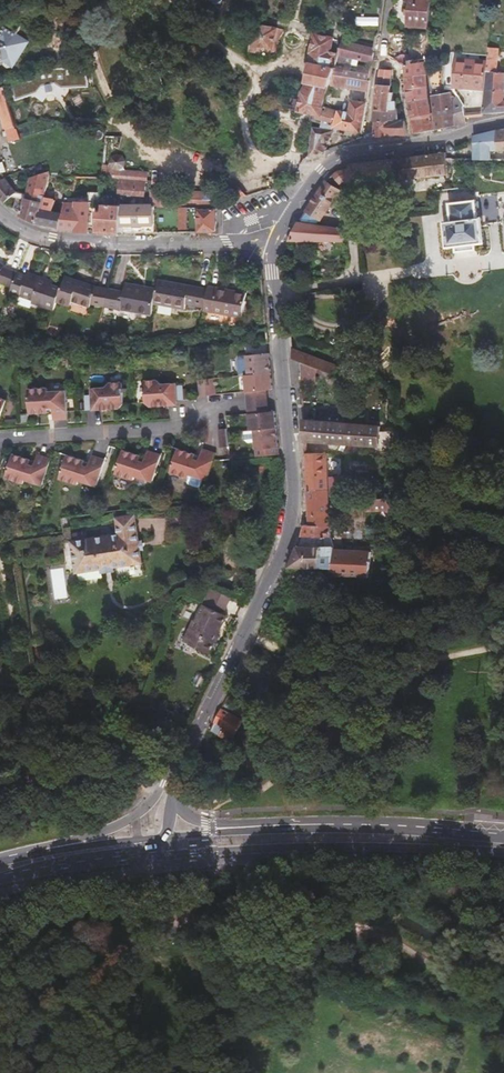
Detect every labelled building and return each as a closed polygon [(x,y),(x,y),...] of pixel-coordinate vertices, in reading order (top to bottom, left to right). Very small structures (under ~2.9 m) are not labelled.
[(410,26),(430,27),(431,0),(412,0),(410,26)] [(281,29),(259,27),(255,54),(263,55),(266,50),(278,51),(281,29)] [(0,29),(0,60),(0,61),(9,66),(22,41),(0,29)] [(335,59),(336,39),(316,36),(313,52),(315,68),(313,81),(305,93),(302,110),(313,112),(325,114),(324,124),(323,130),(315,129),(313,154),(325,150),(326,150),(335,126),(339,109),(327,107),(331,85),(333,74),(334,68),(335,59)] [(376,48),(336,39),(335,59),(348,62),(349,57),(354,58),(374,62),(376,48)] [(490,48),(489,62),(488,71),(489,71),(486,114),(503,114),(503,73),(499,73),(501,49),(490,48)] [(488,71),(489,62),(457,59),(456,86),(474,88),(472,115),(484,114),(487,71),(488,71)] [(426,62),(405,65),(407,78),(429,75),(428,70),(426,62)] [(445,69),(430,70),(439,121),(440,128),(468,123),(467,115),(464,106),(460,97),(456,98),(454,96),(453,92),(443,93),(445,69)] [(369,92),(371,80),(341,75),(333,74),(331,85),(369,92)] [(429,75),(407,78),(409,90),(431,86),(429,75)] [(381,76),(380,85),(393,86),(393,77),(383,76),(381,76)] [(30,82),(10,85),(14,110),(35,107),(45,106),(45,113),(92,116),(93,109),(99,109),(99,100),(46,95),(46,96),(32,97),(30,82)] [(380,85),(378,111),(399,111),(399,101),(395,101),(395,93),(392,92),(393,86),(380,85)] [(431,86),(409,90),(411,102),(432,98),(431,86)] [(0,88),(0,108),(6,129),(18,125),(5,87),(0,88)] [(302,110),(305,93),(283,89),(281,104),(281,107),(283,109),(285,111),(287,113),(291,114),(293,114),(296,113),(299,112),(302,110)] [(432,98),(411,102),(413,116),(435,113),(432,98)] [(361,131),(367,102),(352,100),(351,111),(339,109),(335,126),(361,131)] [(378,111),(377,121),(388,121),(399,121),(399,111),(378,111)] [(325,114),(313,112),(312,121),(324,124),(325,114)] [(435,113),(413,116),(416,133),(438,129),(435,113)] [(388,121),(377,121),(375,137),(387,136),(387,134),(388,121)] [(388,121),(387,134),(409,133),(406,121),(399,121),(388,121)] [(476,136),(476,160),(493,160),(493,151),(503,151),(503,129),(476,136)] [(399,159),(398,180),(415,178),(450,174),(448,160),(447,153),(399,159)] [(363,183),(398,180),(399,159),(352,164),(350,168),(338,172),(335,173),(340,181),(345,178),(362,185),(363,183)] [(148,171),(103,167),(102,177),(120,178),(146,180),(147,180),(148,171)] [(43,201),(39,221),(61,227),(66,201),(45,197),(50,172),(40,174),(36,175),(30,178),(27,193),(26,197),(43,201)] [(6,202),(16,192),(4,178),(0,180),(0,195),(6,202)] [(146,180),(120,178),(119,193),(145,195),(146,180)] [(322,220),(341,191),(342,190),(328,180),(308,210),(322,219),(322,220)] [(204,186),(204,191),(204,207),(211,207),(212,207),(212,193),(212,186),(204,186)] [(217,207),(236,200),(232,188),(217,193),(212,193),(212,207),(217,207)] [(204,191),(151,190),(151,202),(155,203),(155,206),(199,207),(204,207),(204,191)] [(16,192),(6,202),(20,213),(39,221),(43,201),(26,197),(27,193),(16,192)] [(477,243),(485,242),(483,226),(503,223),(503,222),(501,192),(478,194),(478,197),(449,202),(451,220),(445,221),(448,247),(458,246),(477,243)] [(66,201),(61,227),(69,228),(73,203),(66,201)] [(76,202),(76,228),(76,231),(90,231),(90,229),(90,210),(90,202),(79,202),(76,202)] [(123,205),(103,204),(103,210),(90,210),(90,229),(122,231),(123,205)] [(199,207),(155,206),(156,231),(215,231),(217,229),(217,209),(199,208),(199,207)] [(345,241),(346,229),(318,225),(300,222),(291,240),(314,240),(345,241)] [(478,250),(477,243),(458,246),(458,253),(478,250)] [(13,287),(19,273),(5,268),(5,267),(0,263),(0,282),(13,287)] [(28,276),(19,273),(13,287),(11,292),(35,300),(34,303),(55,310),(58,302),(63,288),(52,285),(54,281),(29,273),(28,276)] [(108,307),(111,290),(95,287),(66,277),(63,288),(58,302),(73,307),(74,302),(91,307),(92,304),(108,307)] [(210,287),(159,281),(157,290),(155,304),(186,308),(187,304),(206,308),(210,287)] [(108,307),(153,316),(155,304),(157,290),(127,284),(126,292),(111,290),(108,307)] [(248,293),(210,286),(210,287),(206,308),(205,311),(243,318),(248,293)] [(343,365),(293,347),(293,360),(303,364),(318,369),(330,374),(339,377),(343,379),(343,365)] [(272,367),(270,349),(247,351),(249,370),(272,367)] [(318,369),(303,364),(303,374),(312,377),(316,376),(318,369)] [(272,367),(249,370),(245,371),(247,388),(267,385),(274,385),(272,367)] [(215,374),(208,375),(210,392),(217,391),(215,374)] [(339,377),(330,374),(328,380),(330,383),(334,385),(337,383),(339,377)] [(208,375),(200,377),(202,393),(210,392),(208,375)] [(146,388),(147,399),(152,404),(163,403),(163,401),(167,400),(167,403),(179,402),(179,397),(177,383),(177,381),(161,381),(157,378),(145,378),(145,384),(146,388)] [(122,405),(124,401),(123,390),(123,386),(122,379),(111,380),(106,385),(92,386),(92,389),(94,407),(104,406),(103,403),(108,403),(108,406),(122,405)] [(70,416),(69,408),(68,388),(49,389),(49,385),(30,387),(32,411),(50,410),(50,406),(54,406),(55,409),(55,417),(70,416)] [(267,385),(247,388),(248,403),(249,411),(269,409),(269,401),(267,385)] [(85,389),(87,407),(94,407),(92,389),(85,389)] [(278,425),(276,408),(269,409),(249,411),(251,428),(255,427),(278,425)] [(305,420),(305,421),(306,441),(381,446),(404,447),(404,442),(396,433),(379,431),(379,426),(364,425),(347,424),(347,419),(347,414),(328,412),(327,417),(327,422),(305,420)] [(221,445),(230,444),(229,429),(229,425),(219,426),(221,445)] [(280,450),(278,425),(255,427),(256,437),(258,453),(280,450)] [(248,438),(256,437),(255,427),(251,428),(244,428),(245,436),(248,438)] [(401,433),(399,433),(407,441),(407,439),(401,433)] [(211,473),(217,452),(218,447),(204,443),(202,450),(201,453),(196,452),(197,449),(181,444),(174,469),(192,473),(193,469),(201,471),(211,473)] [(143,450),(126,445),(120,470),(137,475),(138,471),(156,476),(163,449),(149,446),(148,451),(147,456),(142,454),(143,450)] [(87,457),(70,452),(64,476),(81,481),(82,477),(100,481),(107,455),(106,454),(94,451),(92,458),(91,462),(86,460),(87,457)] [(33,458),(16,453),(9,476),(27,481),(29,477),(45,482),(52,455),(40,452),(38,459),(37,462),(32,460),(33,458)] [(330,479),(329,453),(306,454),(308,490),(331,489),(330,479)] [(198,480),(201,471),(193,469),(192,473),(191,478),(198,480)] [(303,537),(333,536),(331,499),(331,489),(308,490),(310,525),(305,525),(303,537)] [(394,510),(389,500),(369,499),(369,510),(394,510)] [(143,548),(142,540),(138,513),(120,515),(122,533),(75,539),(79,570),(105,567),(117,565),(144,562),(143,548)] [(333,569),(334,550),(333,536),(303,537),(298,547),(291,568),(293,568),(333,569)] [(333,576),(372,579),(372,553),(334,550),(333,569),(333,576)] [(178,669),(200,679),(217,642),(213,640),(221,624),(203,615),(178,669)] [(222,709),(211,730),(234,742),(245,721),(222,709)]
